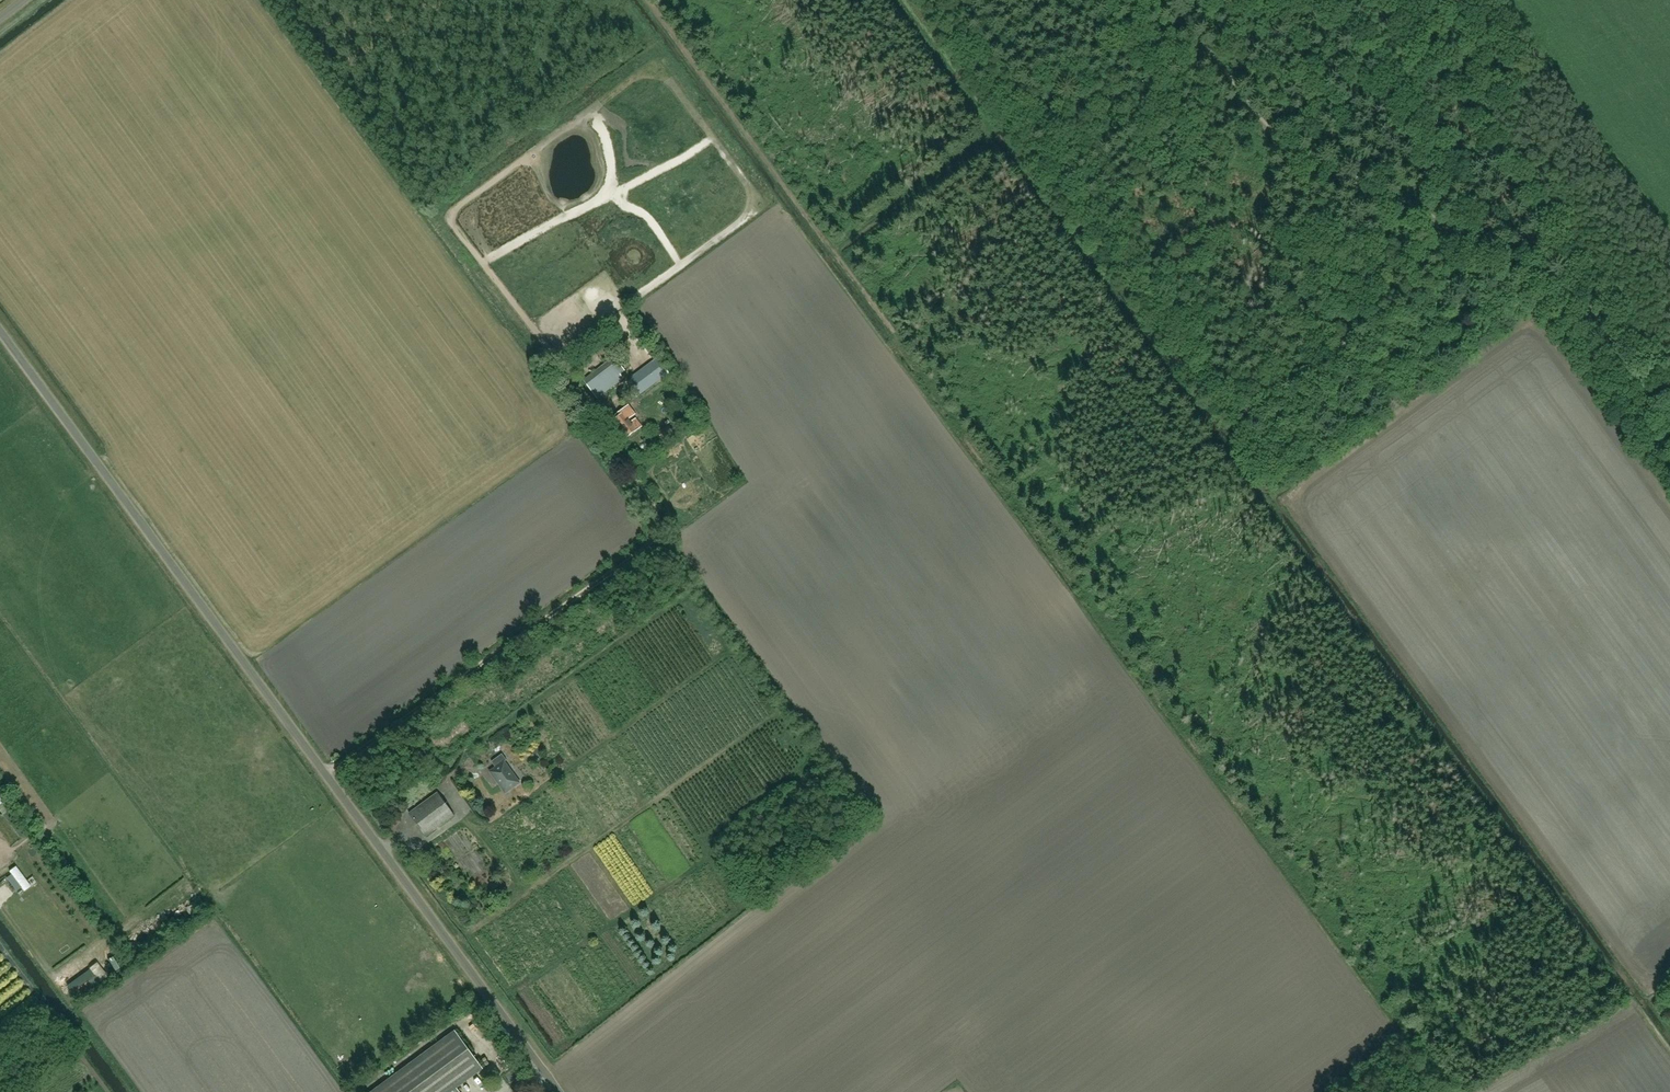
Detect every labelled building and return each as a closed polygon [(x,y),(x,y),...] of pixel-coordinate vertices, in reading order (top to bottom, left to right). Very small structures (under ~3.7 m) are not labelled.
[(656,359),(630,379),(641,394),(668,374),(656,359)] [(618,375),(608,362),(584,381),(597,398),(622,379),(618,375)] [(629,405),(615,415),(617,417),(614,420),(627,438),(642,427),(635,419),(632,421),(630,419),(635,414),(629,405)] [(507,760),(502,754),(492,762),(496,768),(490,772),(506,793),(520,783),(505,762),(507,760)] [(438,793),(409,814),(426,837),(455,816),(438,793)] [(26,833),(10,811),(3,817),(19,838),(26,833)] [(473,1021),(480,1032),(483,1030),(477,1019),(473,1021)] [(457,1088),(484,1069),(456,1031),(373,1091),(460,1091),(457,1088)]
